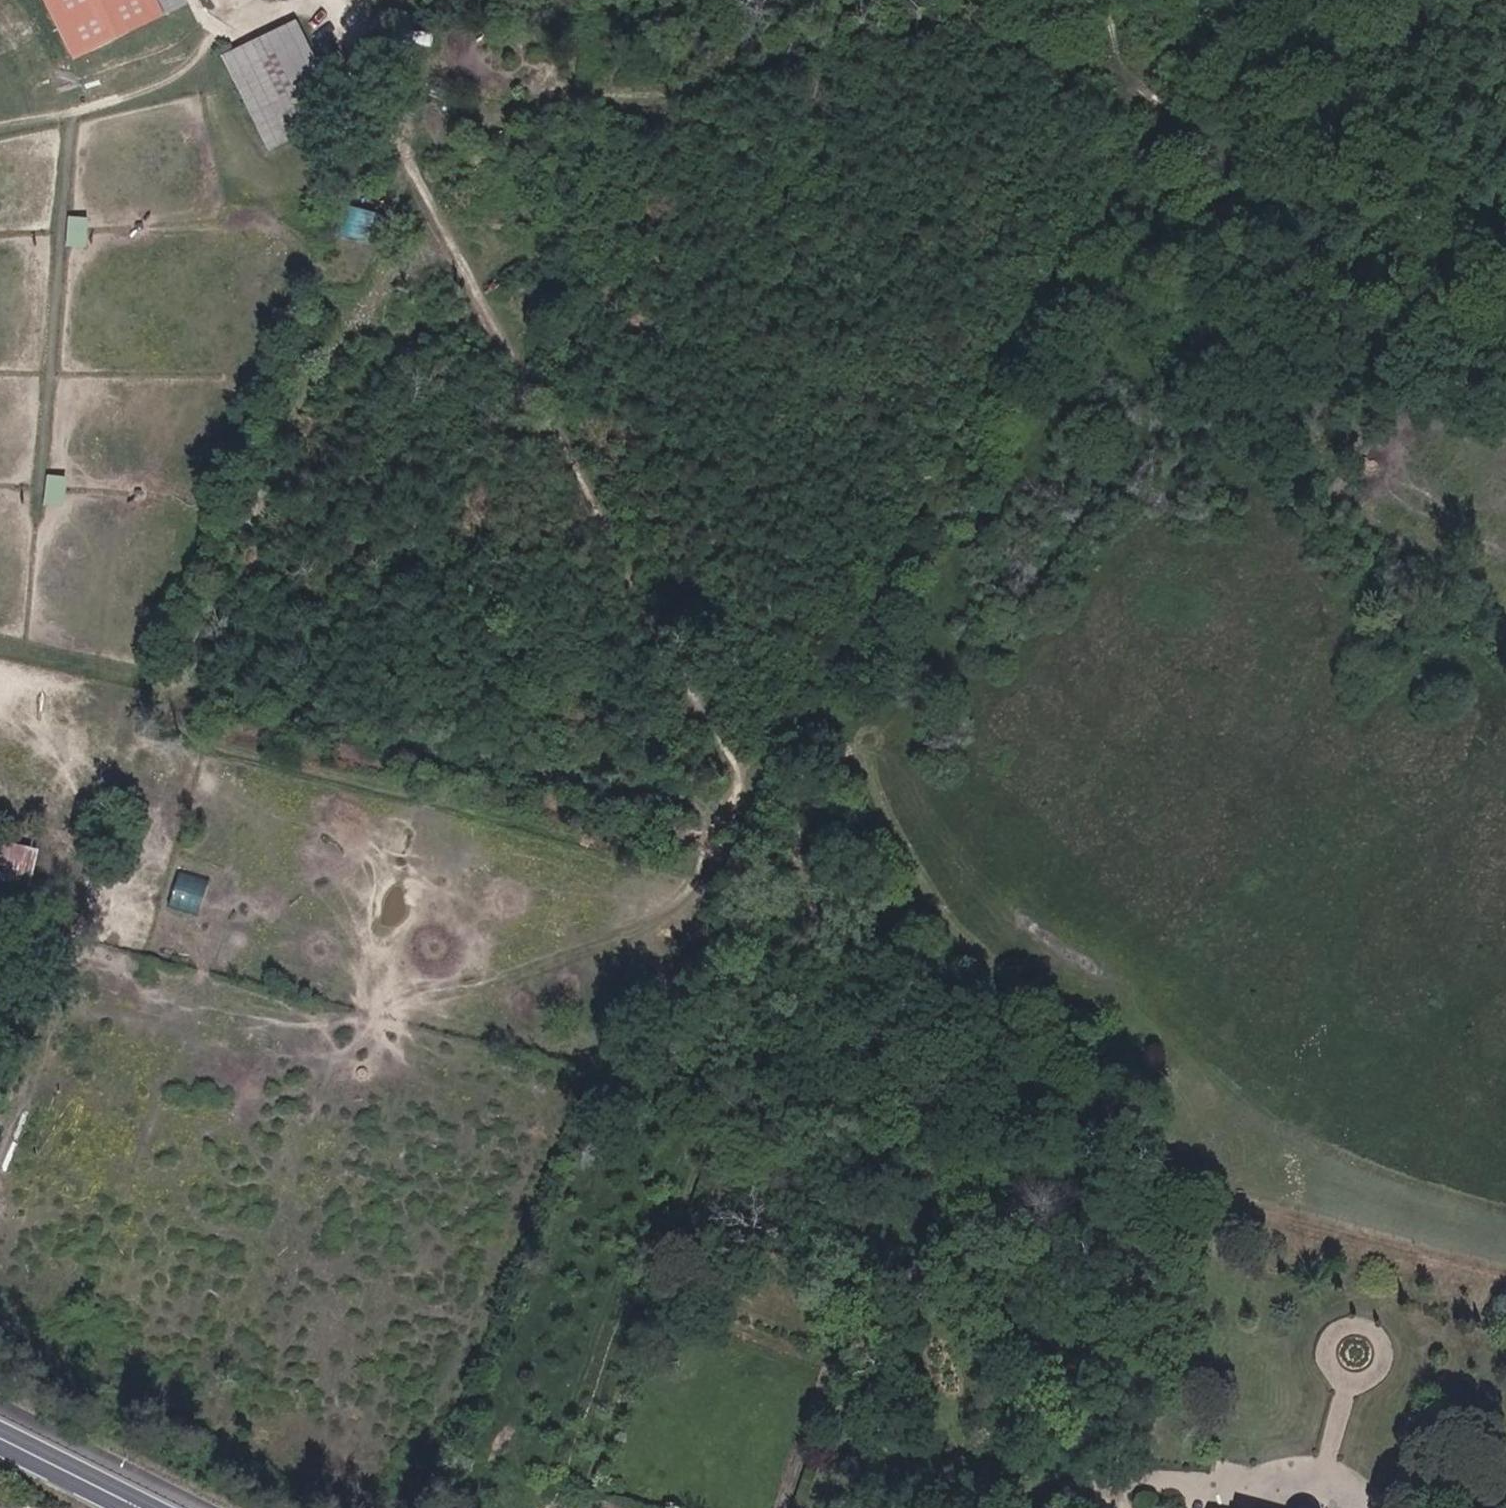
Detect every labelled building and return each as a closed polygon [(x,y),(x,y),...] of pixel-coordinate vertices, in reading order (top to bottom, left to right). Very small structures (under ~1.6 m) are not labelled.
[(76,65),(168,24),(158,0),(48,0),(76,65)] [(177,0),(158,0),(168,24),(185,17),(177,0)] [(343,125),(302,30),(228,62),(269,157),(343,125)] [(34,875),(40,847),(0,838),(0,867),(34,875)]
